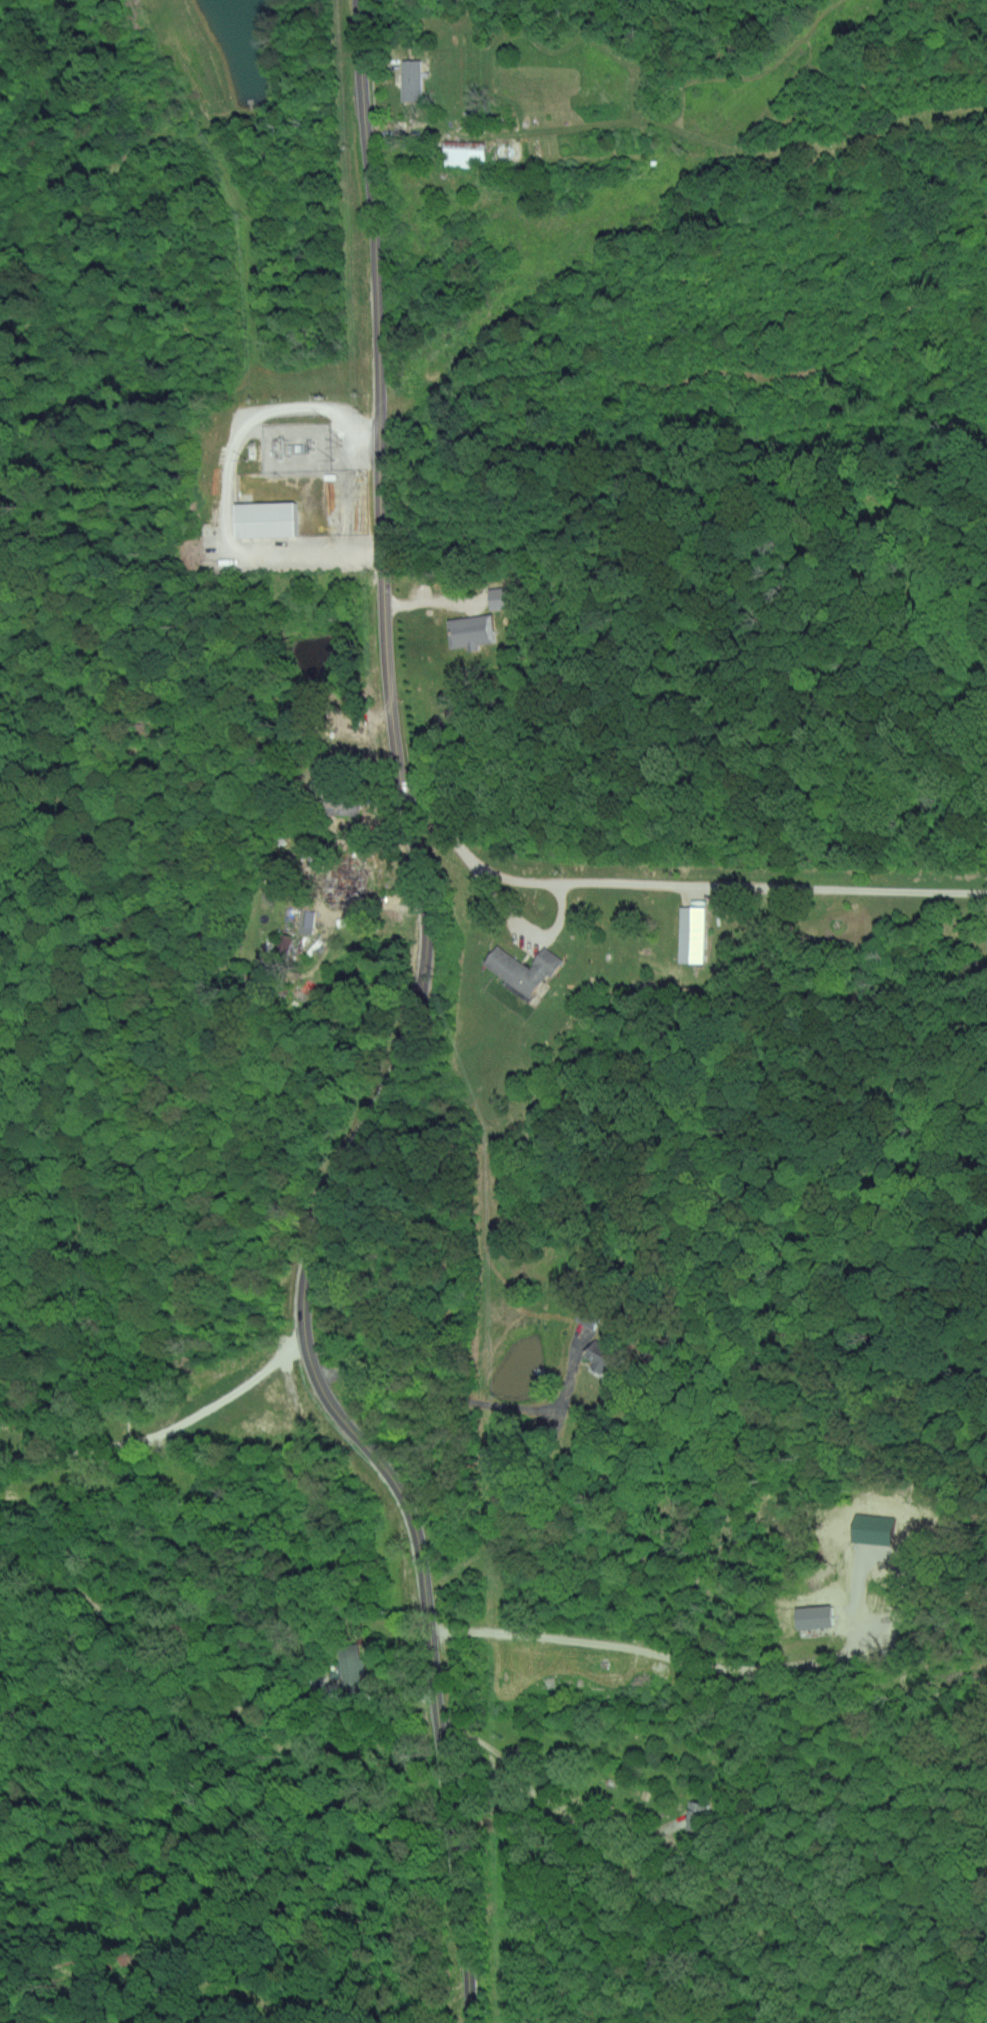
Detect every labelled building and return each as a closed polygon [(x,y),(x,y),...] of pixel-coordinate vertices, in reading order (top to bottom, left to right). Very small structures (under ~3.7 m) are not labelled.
[(402,102),(422,101),(421,60),(401,61),(402,102)] [(233,536),(293,535),(292,501),(232,502),(233,536)] [(486,587),(487,610),(505,609),(504,586),(486,587)] [(493,641),(489,612),(446,619),(451,647),(466,645),(467,650),(477,649),(476,644),(493,641)] [(355,813),(355,794),(321,795),(322,814),(355,813)] [(334,898),(348,896),(348,891),(358,889),(357,879),(332,882),(334,898)] [(677,962),(702,963),(704,907),(679,906),(677,962)] [(314,910),(300,910),(299,927),(313,927),(314,910)] [(289,949),(289,934),(281,934),(281,950),(289,949)] [(543,946),(528,967),(494,944),(480,964),(530,998),(559,957),(543,946)] [(583,1355),(594,1362),(590,1368),(601,1375),(609,1363),(615,1367),(618,1363),(590,1345),(583,1355)] [(794,1607),(794,1629),(828,1628),(828,1606),(794,1607)] [(687,1829),(703,1830),(703,1815),(708,1815),(709,1802),(688,1802),(687,1829)]
